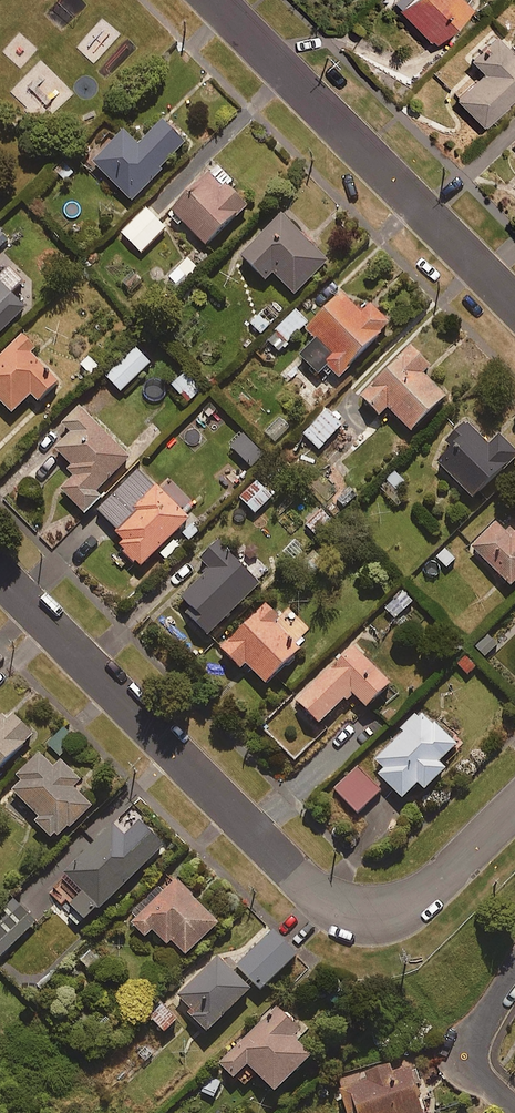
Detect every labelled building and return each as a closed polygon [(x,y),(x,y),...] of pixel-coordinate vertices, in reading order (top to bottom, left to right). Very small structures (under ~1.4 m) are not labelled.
[(432,45),(472,6),(466,0),(389,0),(432,45)] [(494,30),(467,58),(481,72),(455,99),(484,127),(514,95),(514,51),(494,30)] [(117,129),(102,146),(97,142),(87,153),(91,157),(87,161),(133,204),(184,146),(161,124),(138,148),(117,129)] [(171,211),(205,247),(235,219),(237,220),(247,211),(225,188),(222,191),(208,176),(171,211)] [(165,230),(144,210),(120,233),(141,254),(165,230)] [(328,263),(280,215),(238,257),(265,283),(273,275),(294,297),(328,263)] [(196,270),(188,261),(169,277),(178,286),(196,270)] [(25,312),(9,295),(24,282),(11,268),(0,279),(0,335),(25,312)] [(314,341),(298,359),(318,378),(325,370),(338,382),(389,326),(367,306),(359,315),(340,297),(306,333),(314,341)] [(278,318),(265,306),(246,326),(259,339),(278,318)] [(306,324),(295,313),(267,342),(279,353),(306,324)] [(22,338),(0,360),(0,405),(11,416),(30,397),(38,404),(59,383),(30,354),(34,350),(22,338)] [(149,365),(135,350),(106,379),(121,394),(149,365)] [(428,370),(409,350),(359,399),(379,419),(387,411),(411,435),(445,401),(422,376),(428,370)] [(199,390),(181,378),(173,391),(191,402),(199,390)] [(341,427),(324,411),(302,435),(319,451),(341,427)] [(70,434),(52,452),(64,464),(61,467),(73,480),(61,492),(84,516),(100,501),(94,495),(129,461),(80,412),(63,428),(70,434)] [(289,427),(278,417),(262,435),(274,445),(289,427)] [(438,467),(472,503),(514,461),(514,456),(499,439),(488,449),(466,426),(445,446),(452,453),(438,467)] [(311,445),(301,436),(285,455),(295,464),(311,445)] [(409,485),(395,472),(381,487),(395,500),(409,485)] [(273,498),(257,483),(239,500),(255,516),(273,498)] [(124,542),(120,547),(142,569),(189,521),(155,488),(112,530),(124,542)] [(510,537),(494,523),(470,550),(512,588),(514,584),(514,531),(510,537)] [(208,573),(179,601),(190,613),(185,617),(207,639),(258,588),(216,545),(198,563),(208,573)] [(458,560),(443,548),(431,563),(445,574),(458,560)] [(415,601),(399,589),(386,606),(402,618),(415,601)] [(265,688),(300,653),(274,627),(279,622),(265,608),(220,654),(240,673),(245,668),(265,688)] [(484,662),(501,645),(488,633),(471,650),(484,662)] [(317,729),(345,702),(347,705),(353,699),(366,711),(390,688),(352,649),(294,705),(317,729)] [(456,747),(416,714),(400,733),(401,735),(375,766),(384,773),(378,780),(404,801),(416,786),(425,794),(444,772),(438,768),(456,747)] [(32,737),(9,716),(3,723),(0,720),(0,772),(32,737)] [(41,745),(61,759),(74,740),(55,726),(41,745)] [(14,777),(18,782),(9,790),(54,843),(91,812),(73,791),(79,786),(60,763),(52,770),(44,760),(34,768),(30,764),(14,777)] [(380,791),(356,766),(333,790),(357,814),(380,791)] [(65,908),(81,923),(94,910),(98,914),(147,864),(111,829),(62,879),(78,895),(65,908)] [(218,928),(176,883),(164,894),(158,888),(130,914),(136,920),(129,927),(143,942),(151,935),(163,949),(170,943),(185,959),(218,928)] [(12,902),(0,914),(0,960),(2,962),(37,926),(12,902)] [(297,957),(266,926),(230,963),(261,994),(297,957)] [(249,994),(215,960),(173,1002),(208,1036),(249,994)] [(309,1027),(279,998),(258,1019),(263,1023),(218,1067),(233,1082),(246,1068),(274,1096),(311,1060),(293,1043),(309,1027)] [(176,1022),(159,1007),(148,1020),(165,1035),(176,1022)] [(413,1090),(418,1089),(413,1070),(390,1077),(388,1069),(365,1076),(367,1083),(343,1090),(349,1112),(420,1112),(413,1090)] [(213,1105),(223,1083),(204,1075),(194,1097),(213,1105)]
